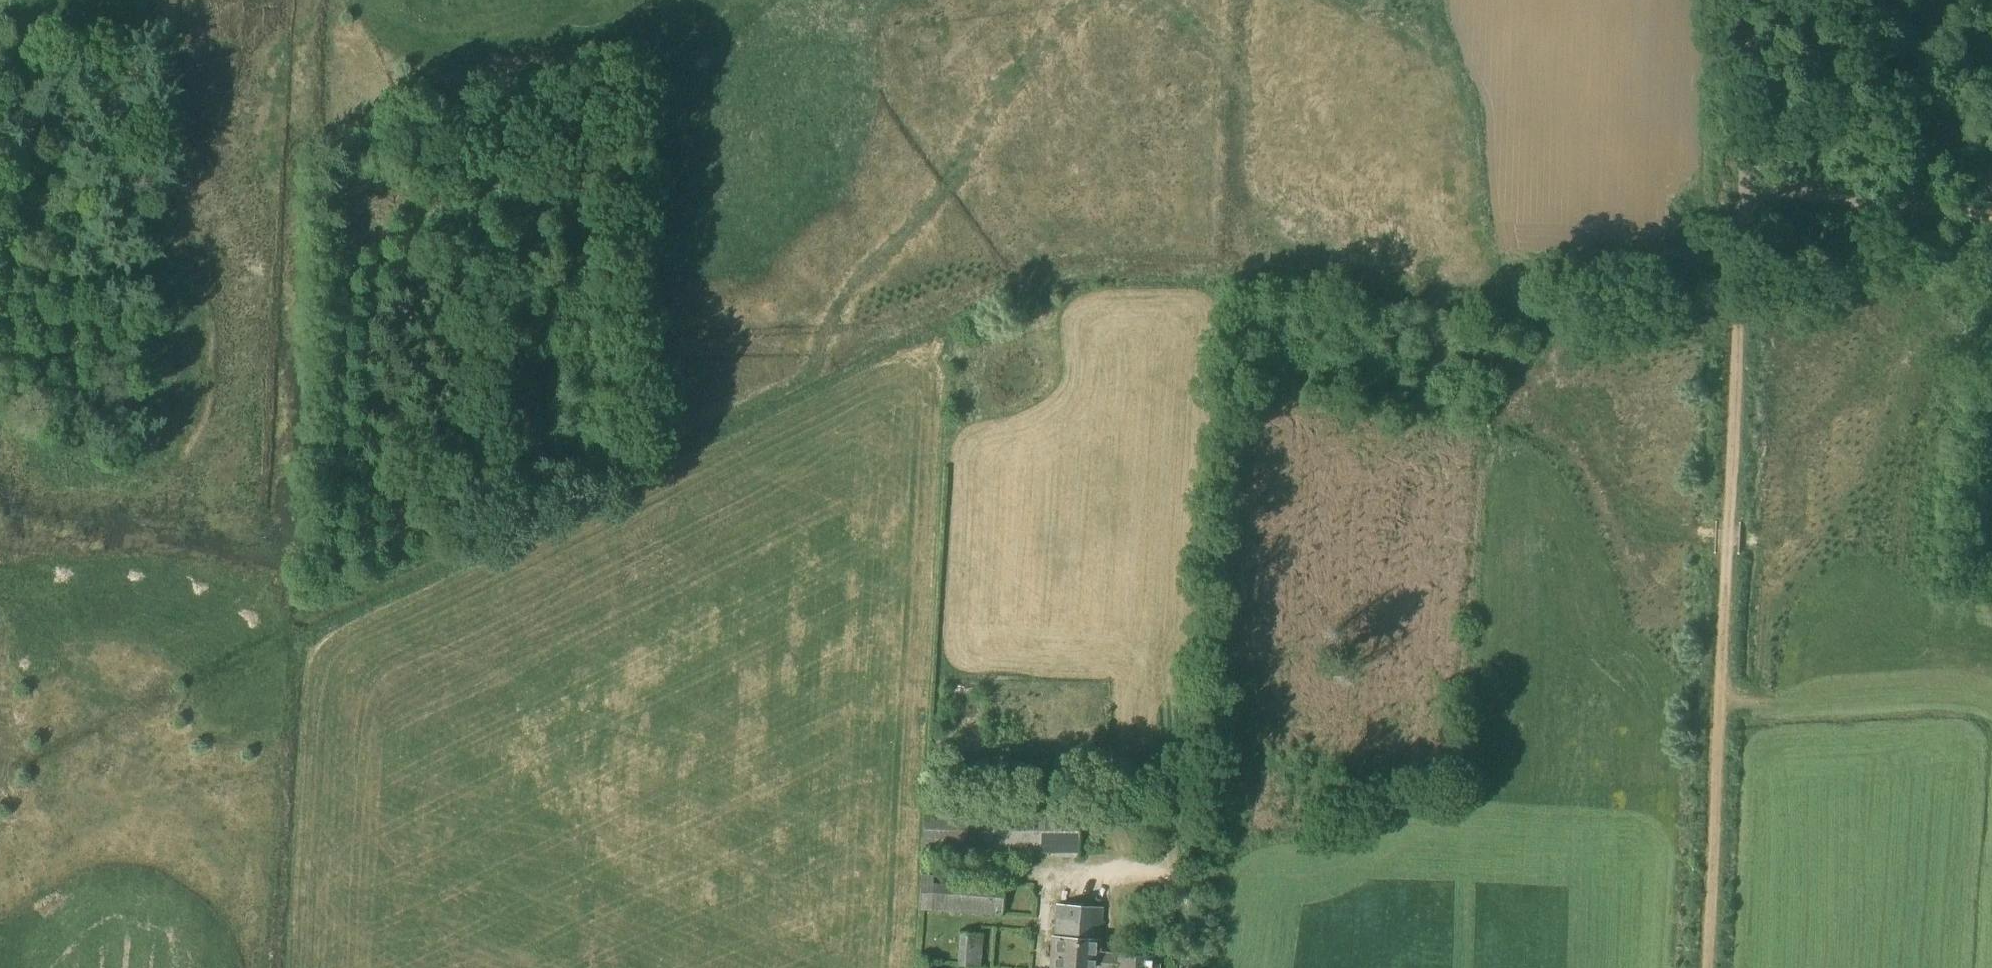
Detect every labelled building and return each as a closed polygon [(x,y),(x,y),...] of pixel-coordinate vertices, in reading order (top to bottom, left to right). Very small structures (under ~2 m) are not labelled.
[(1079,857),(1080,806),(924,804),(923,855),(1079,857)] [(934,875),(922,874),(919,910),(1000,916),(1003,880),(946,876),(945,883),(933,882),(934,875)] [(1100,953),(1102,907),(1057,905),(1055,954),(1052,953),(1051,967),(1158,967),(1159,956),(1100,953)] [(981,967),(983,934),(959,932),(957,965),(981,967)]
